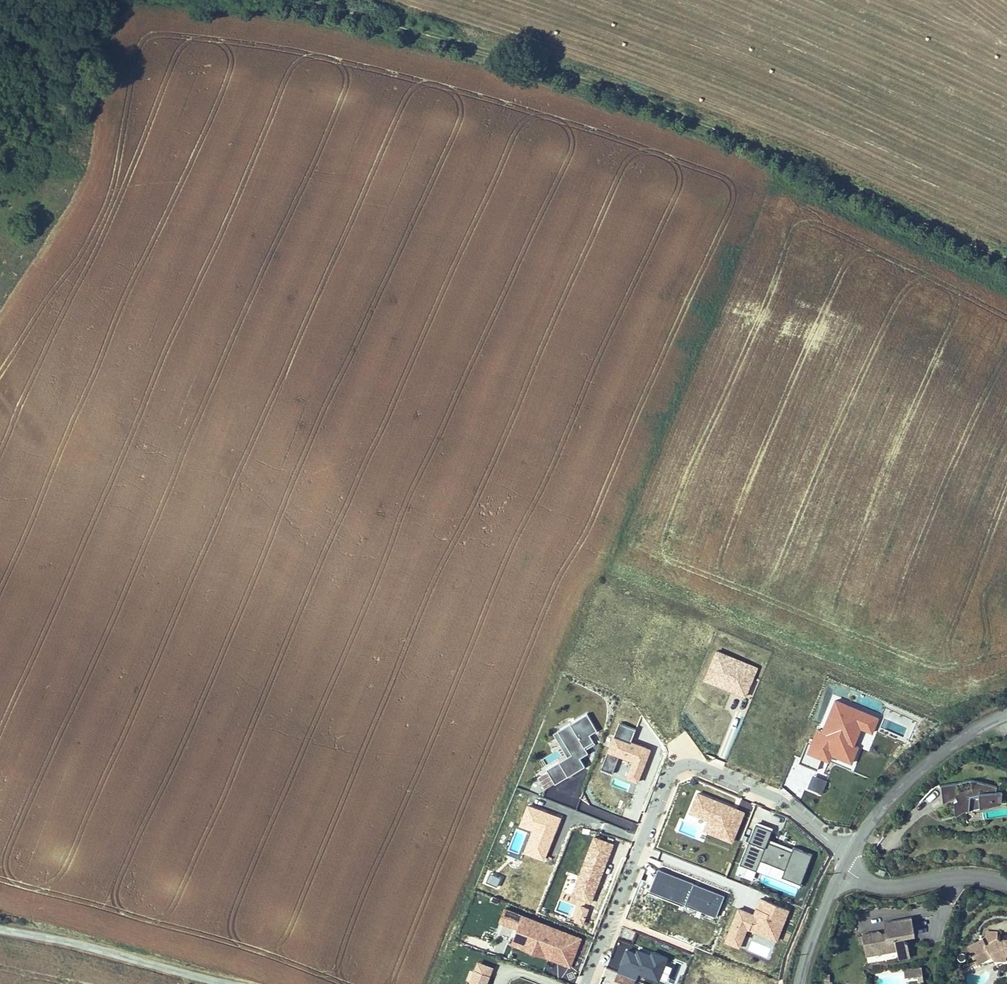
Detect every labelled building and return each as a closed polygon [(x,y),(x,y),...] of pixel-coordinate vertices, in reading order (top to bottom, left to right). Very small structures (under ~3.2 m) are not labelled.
[(758,665),(715,648),(703,679),(745,696),(758,665)] [(883,708),(834,688),(821,721),(817,719),(807,743),(831,753),(833,747),(853,755),(859,740),(853,738),(860,721),(876,727),(883,708)] [(554,782),(585,766),(579,754),(596,745),(590,733),(596,729),(587,711),(552,729),(561,748),(542,758),(554,782)] [(638,781),(651,746),(631,739),(635,727),(617,721),(601,766),(612,771),(618,755),(630,759),(624,776),(638,781)] [(807,787),(821,793),(827,779),(813,773),(807,787)] [(938,787),(942,806),(955,798),(956,802),(952,803),(954,820),(962,813),(1000,806),(1000,793),(994,793),(995,787),(970,781),(938,787)] [(740,806),(698,790),(689,811),(709,818),(705,828),(736,840),(746,814),(740,812),(740,806)] [(562,818),(529,806),(522,825),(534,829),(525,853),(546,861),(562,818)] [(581,876),(570,872),(563,891),(593,903),(616,845),(596,837),(581,876)] [(766,847),(752,841),(743,863),(756,868),(761,855),(788,865),(784,874),(802,881),(814,852),(794,844),(792,849),(769,839),(766,847)] [(716,914),(724,891),(656,867),(648,889),(716,914)] [(756,913),(740,907),(727,940),(742,946),(749,928),(780,940),(792,909),(762,897),(756,913)] [(560,962),(571,933),(524,915),(519,928),(527,931),(521,947),(560,962)] [(860,931),(862,943),(871,942),(876,945),(877,950),(895,947),(896,956),(907,954),(905,941),(903,938),(902,934),(913,933),(910,915),(882,919),(884,929),(879,930),(876,929),(860,931)] [(750,930),(742,947),(766,958),(774,940),(750,930)] [(977,963),(991,955),(996,955),(996,957),(1006,957),(1006,939),(1002,939),(1002,935),(997,935),(997,931),(985,931),(985,935),(967,946),(977,963)] [(871,942),(862,943),(864,952),(877,950),(876,945),(871,942)] [(638,952),(626,947),(617,970),(640,979),(640,973),(668,983),(676,962),(667,959),(668,954),(641,944),(638,952)] [(903,967),(906,981),(924,978),(921,964),(903,967)] [(476,969),(471,983),(485,983),(489,973),(476,969)]
